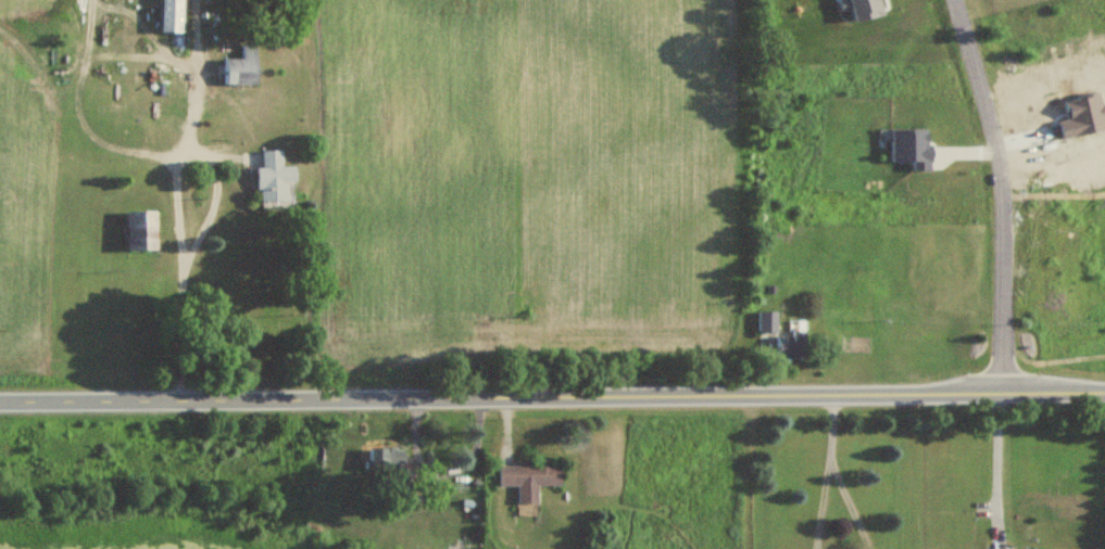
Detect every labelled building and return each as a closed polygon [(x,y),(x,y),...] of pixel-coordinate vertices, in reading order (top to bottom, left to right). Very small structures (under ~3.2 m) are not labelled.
[(160,33),(180,33),(180,0),(160,0),(160,33)] [(256,86),(256,46),(243,46),(243,60),(224,60),(224,86),(256,86)] [(258,204),(287,203),(287,183),(294,183),(294,168),(281,168),(281,151),(261,152),(261,168),(257,168),(258,204)] [(125,252),(155,252),(155,212),(125,212),(125,252)] [(776,359),(807,359),(806,333),(777,333),(777,312),(758,313),(759,336),(775,336),(776,359)] [(383,497),(405,496),(404,450),(366,451),(367,472),(383,471),(383,497)] [(558,467),(495,467),(495,486),(515,486),(515,506),(535,506),(535,486),(558,486),(558,467)]
